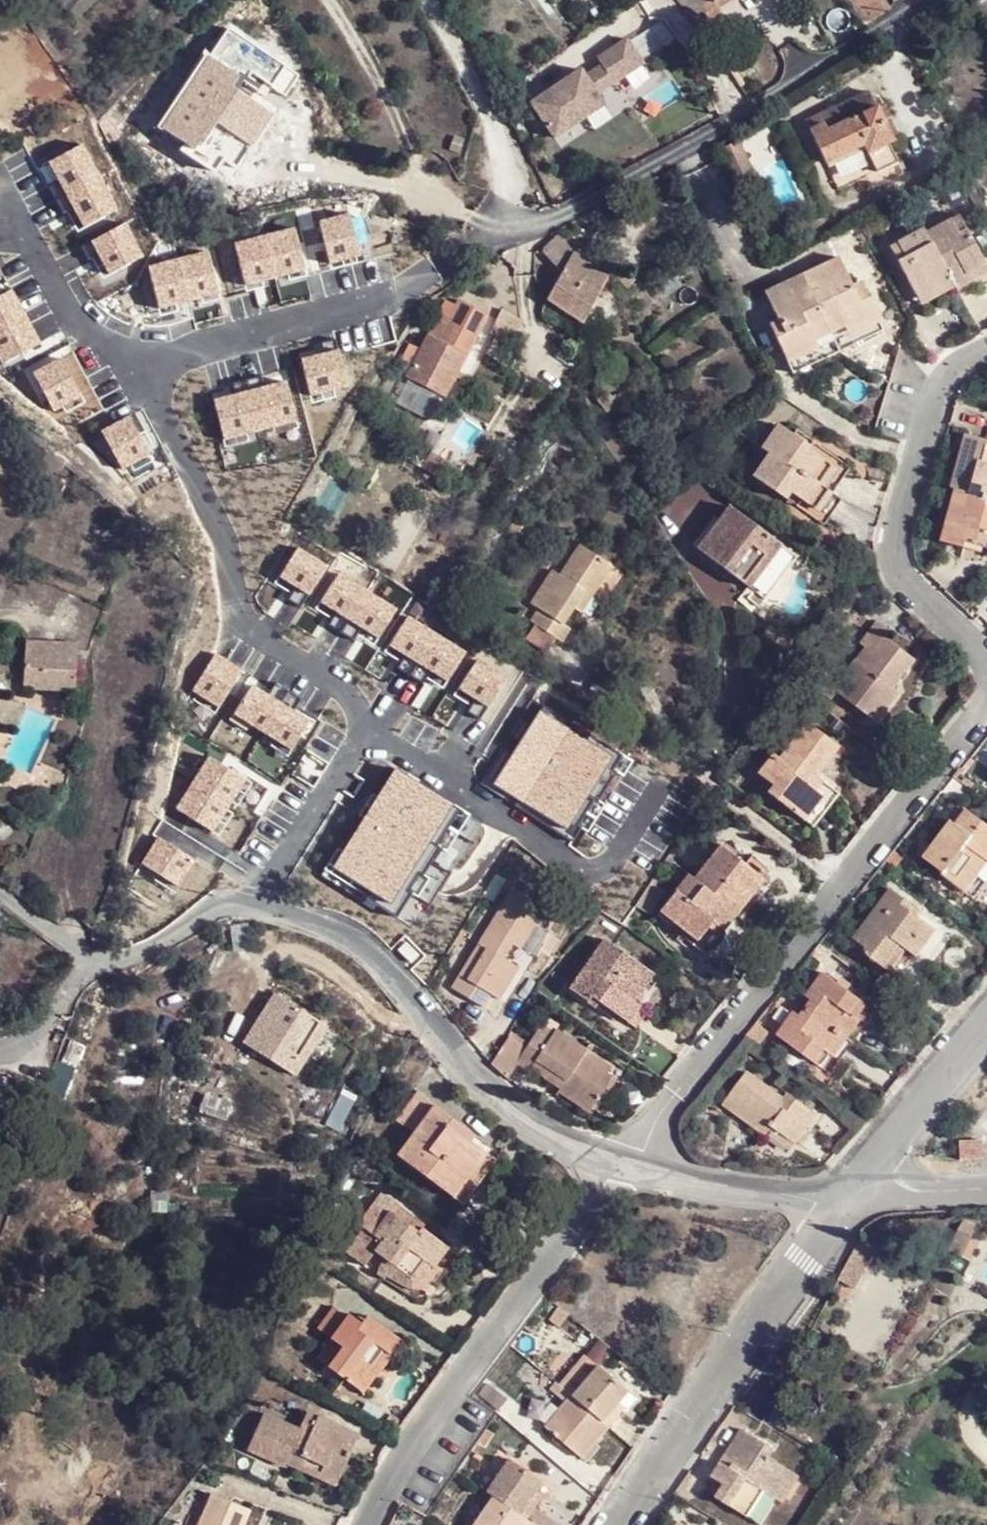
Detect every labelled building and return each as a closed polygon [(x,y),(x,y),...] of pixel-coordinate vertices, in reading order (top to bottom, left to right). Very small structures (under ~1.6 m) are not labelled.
[(94,0),(64,0),(78,15),(94,0)] [(695,27),(720,15),(717,6),(731,0),(700,0),(695,2),(694,0),(674,0),(695,27)] [(865,19),(887,5),(884,0),(854,0),(865,19)] [(986,26),(986,0),(973,0),(986,26)] [(597,57),(614,80),(644,59),(628,37),(597,57)] [(240,134),(261,103),(238,88),(244,76),(205,52),(156,126),(195,153),(199,145),(224,161),(240,134)] [(596,92),(614,80),(597,57),(579,67),(596,92)] [(602,101),(596,92),(579,67),(530,101),(554,135),(602,101)] [(893,136),(870,91),(805,119),(825,159),(861,142),(873,169),(895,159),(887,139),(893,136)] [(278,114),(261,103),(240,134),(257,147),(278,114)] [(84,145),(49,162),(82,231),(118,211),(84,145)] [(955,210),(900,241),(910,258),(897,265),(914,294),(949,274),(952,280),(985,260),(955,210)] [(347,214),(320,221),(332,266),(359,259),(347,214)] [(128,224),(90,239),(107,277),(146,258),(128,224)] [(294,227),(235,242),(247,286),(306,271),(294,227)] [(571,248),(560,234),(554,236),(546,240),(543,242),(541,245),(542,250),(567,267),(551,292),(584,314),(607,280),(587,263),(575,252),(571,248)] [(910,258),(900,241),(888,248),(897,265),(910,258)] [(208,249),(147,265),(160,311),(220,295),(208,249)] [(781,348),(872,302),(860,279),(851,285),(838,256),(763,290),(774,313),(765,317),(781,348)] [(959,290),(986,276),(986,264),(985,260),(952,280),(959,290)] [(949,274),(914,294),(923,311),(959,290),(952,280),(949,274)] [(0,294),(0,357),(4,364),(41,343),(10,288),(0,294)] [(456,295),(437,340),(446,345),(467,300),(456,295)] [(467,300),(446,345),(464,353),(484,308),(467,300)] [(880,318),(872,302),(781,348),(789,364),(880,318)] [(479,351),(500,361),(522,319),(501,309),(479,351)] [(437,340),(426,335),(407,375),(446,394),(464,353),(446,345),(437,340)] [(288,382),(214,398),(223,438),(297,422),(288,382)] [(69,422),(58,412),(53,419),(64,429),(69,422)] [(853,467),(802,433),(796,439),(780,427),(763,450),(771,456),(756,478),(825,527),(840,505),(831,498),(853,467)] [(986,446),(986,440),(964,434),(962,443),(984,449),(986,446)] [(976,459),(984,449),(962,443),(946,497),(952,489),(976,459)] [(984,449),(976,459),(952,489),(946,497),(932,544),(966,555),(970,544),(985,550),(986,551),(986,450),(984,449)] [(351,485),(332,475),(317,498),(336,511),(351,485)] [(790,543),(740,506),(709,549),(759,586),(790,543)] [(806,555),(790,543),(759,586),(775,598),(806,555)] [(970,544),(966,555),(982,561),(985,550),(970,544)] [(615,568),(585,546),(562,578),(555,572),(530,604),(542,611),(531,624),(565,649),(574,635),(564,628),(578,609),(587,617),(597,602),(592,598),(615,568)] [(329,568),(296,548),(277,580),(311,599),(329,568)] [(411,596),(339,553),(329,568),(311,599),(304,611),(375,654),(411,596)] [(807,690),(822,703),(831,690),(860,712),(883,682),(893,690),(916,661),(886,639),(891,632),(864,613),(845,635),(860,646),(871,655),(862,667),(851,658),(829,687),(817,678),(807,690)] [(464,652),(409,616),(387,646),(446,681),(464,652)] [(16,639),(19,660),(29,663),(30,660),(36,643),(16,639)] [(74,649),(36,643),(30,660),(29,663),(73,671),(74,649)] [(871,655),(860,646),(851,658),(862,667),(871,655)] [(220,708),(241,670),(216,655),(194,693),(220,708)] [(506,672),(476,656),(459,688),(489,704),(506,672)] [(29,663),(19,660),(21,683),(29,663)] [(73,694),(73,671),(29,663),(21,683),(73,694)] [(883,682),(860,712),(879,726),(903,698),(893,690),(883,682)] [(310,720),(251,685),(232,716),(291,751),(310,720)] [(16,696),(7,692),(0,707),(0,721),(6,723),(16,696)] [(26,700),(16,696),(6,723),(15,728),(26,700)] [(612,755),(540,710),(492,781),(563,829),(612,755)] [(800,820),(826,785),(820,780),(844,749),(811,725),(783,763),(778,757),(761,777),(779,791),(774,799),(800,820)] [(252,783),(208,757),(177,809),(219,833),(252,783)] [(454,803),(395,770),(335,866),(392,902),(454,803)] [(847,801),(826,785),(800,820),(821,836),(847,801)] [(972,812),(961,830),(953,825),(927,858),(941,870),(938,876),(966,896),(986,867),(986,823),(972,812)] [(193,858),(158,836),(141,861),(177,884),(193,858)] [(726,843),(697,879),(732,908),(739,913),(767,882),(750,867),(750,865),(726,843)] [(739,913),(749,921),(767,897),(777,885),(778,881),(775,877),(770,870),(756,858),(750,865),(750,867),(767,882),(739,913)] [(986,902),(986,867),(966,896),(982,908),(986,902)] [(732,908),(697,879),(692,875),(665,910),(695,937),(708,922),(714,927),(732,908)] [(909,943),(923,955),(938,967),(956,940),(892,892),(880,908),(861,931),(858,936),(859,942),(868,949),(865,954),(888,972),(909,943)] [(509,907),(485,944),(496,951),(478,982),(466,974),(454,993),(490,1013),(500,995),(509,1000),(525,970),(510,962),(519,947),(529,953),(543,927),(509,907)] [(739,913),(732,908),(714,927),(708,922),(695,937),(709,950),(739,913)] [(629,994),(647,970),(605,938),(568,988),(589,1005),(595,999),(627,1024),(642,1003),(629,994)] [(903,983),(923,955),(909,943),(888,972),(903,983)] [(496,951),(485,944),(466,974),(478,982),(496,951)] [(659,979),(647,970),(629,994),(642,1003),(659,979)] [(854,1045),(859,1048),(883,1017),(825,975),(807,998),(816,1006),(806,1021),(797,1014),(787,1027),(781,1037),(781,1042),(828,1078),(854,1045)] [(654,1012),(642,1003),(627,1024),(638,1033),(654,1012)] [(327,1026),(304,1009),(281,1040),(305,1058),(327,1026)] [(543,1026),(521,1059),(523,1061),(536,1069),(542,1060),(569,1080),(561,1091),(595,1113),(616,1081),(600,1071),(586,1059),(591,1051),(593,1047),(562,1025),(556,1036),(543,1026)] [(499,1074),(509,1083),(523,1061),(521,1059),(504,1047),(491,1065),(494,1068),(499,1074)] [(606,1060),(591,1051),(586,1059),(600,1071),(606,1060)] [(788,1099),(749,1070),(725,1103),(772,1136),(780,1124),(800,1142),(823,1112),(793,1090),(788,1099)] [(453,1187),(488,1146),(467,1131),(476,1121),(425,1079),(400,1108),(418,1122),(399,1144),(453,1187)] [(358,1094),(346,1089),(328,1118),(340,1125),(358,1094)] [(502,1156),(488,1146),(453,1187),(467,1199),(502,1156)] [(353,1249),(374,1267),(385,1251),(408,1270),(397,1286),(418,1304),(460,1254),(430,1229),(426,1236),(409,1220),(414,1213),(389,1192),(364,1223),(369,1230),(353,1249)] [(975,1227),(961,1220),(947,1248),(961,1255),(975,1227)] [(883,1253),(864,1243),(844,1280),(864,1292),(883,1253)] [(385,1251),(374,1267),(397,1286),(408,1270),(385,1251)] [(353,1333),(358,1324),(345,1314),(313,1357),(351,1388),(365,1371),(379,1351),(361,1338),(353,1333)] [(368,1330),(358,1324),(353,1333),(361,1338),(368,1330)] [(571,1398),(601,1363),(583,1349),(554,1383),(571,1398)] [(631,1387),(601,1363),(571,1398),(547,1426),(589,1456),(614,1426),(640,1394),(631,1387)] [(373,1377),(365,1371),(351,1388),(359,1395),(373,1377)] [(298,1470),(299,1466),(303,1455),(350,1477),(368,1433),(325,1414),(319,1432),(275,1411),(256,1452),(298,1470)] [(767,1500),(781,1509),(801,1477),(773,1460),(777,1451),(746,1433),(733,1456),(740,1462),(732,1475),(723,1469),(714,1484),(725,1491),(718,1504),(753,1522),(767,1500)] [(303,1455),(299,1466),(345,1488),(350,1477),(303,1455)] [(733,1456),(723,1469),(732,1475),(740,1462),(733,1456)] [(514,1462),(490,1498),(494,1500),(478,1524),(532,1524),(545,1504),(538,1502),(549,1485),(514,1462)] [(220,1493),(206,1524),(250,1524),(258,1509),(220,1493)] [(781,1509),(767,1500),(753,1522),(757,1524),(771,1524),(781,1509)]
